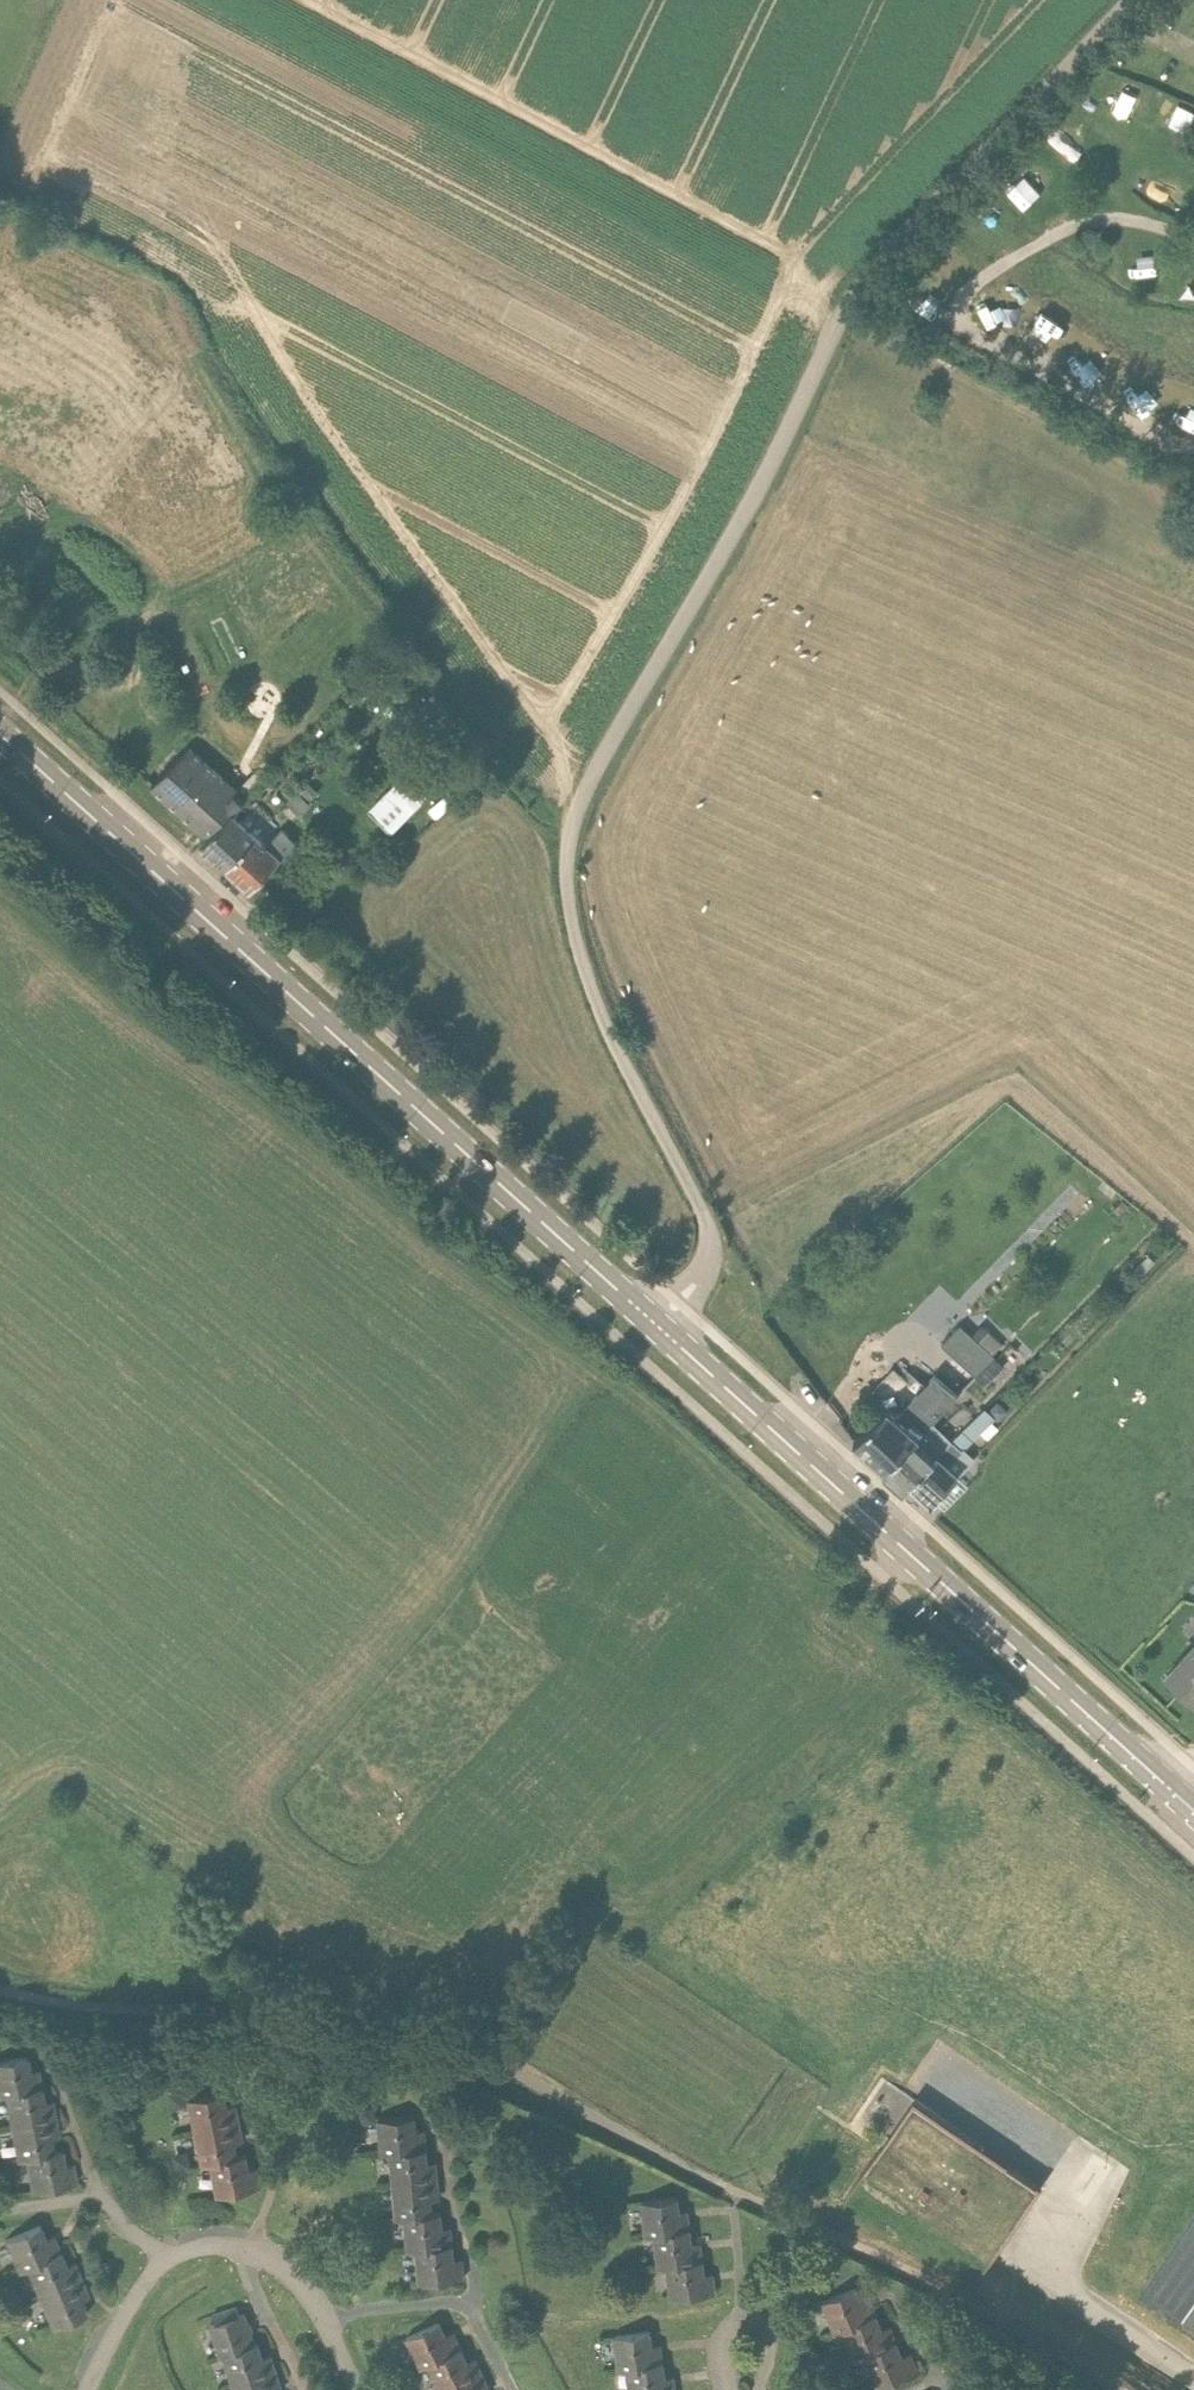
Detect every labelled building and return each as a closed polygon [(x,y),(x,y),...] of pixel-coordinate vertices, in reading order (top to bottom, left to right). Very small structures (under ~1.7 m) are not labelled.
[(1119,103),(1137,105),(1140,84),(1122,82),(1119,103)] [(364,699),(370,693),(360,684),(355,689),(364,699)] [(191,742),(167,768),(151,785),(204,835),(200,839),(202,842),(207,837),(207,838),(233,811),(233,812),(247,797),(266,777),(261,772),(258,774),(255,771),(238,789),(191,742)] [(301,814),(313,803),(310,800),(319,791),(309,781),(288,802),(296,810),(301,814)] [(397,782),(371,809),(392,829),(414,805),(410,802),(413,798),(397,782)] [(207,837),(202,842),(226,864),(257,832),(247,822),(258,808),(247,797),(233,812),(233,811),(207,838),(207,837)] [(257,832),(226,864),(251,888),(268,870),(279,857),(285,862),(303,843),(283,826),(269,843),(257,832)] [(942,1344),(977,1377),(996,1358),(993,1354),(1004,1343),(983,1323),(973,1335),(961,1324),(942,1344)] [(996,1358),(977,1377),(986,1385),(1005,1366),(996,1358)] [(935,1420),(958,1396),(938,1376),(902,1416),(888,1403),(853,1441),(885,1470),(884,1470),(885,1470),(935,1420)] [(985,1407),(953,1438),(904,1488),(911,1493),(918,1492),(920,1490),(932,1502),(948,1485),(977,1458),(966,1445),(995,1417),(985,1407)] [(935,1420),(885,1470),(886,1471),(887,1470),(891,1473),(889,1474),(904,1488),(953,1438),(935,1420)] [(1167,1675),(1193,1701),(1193,1646),(1167,1675)] [(42,2088),(39,2077),(31,2078),(27,2055),(0,2060),(0,2095),(6,2094),(42,2088)] [(11,2124),(56,2117),(54,2107),(45,2109),(42,2088),(6,2094),(11,2124)] [(195,2127),(239,2119),(237,2112),(229,2114),(224,2091),(189,2098),(195,2127)] [(845,2201),(974,2287),(992,2260),(987,2256),(1024,2200),(1029,2203),(1041,2185),(983,2146),(980,2150),(915,2106),(883,2154),(879,2151),(845,2201)] [(378,2118),(381,2148),(426,2144),(425,2138),(417,2138),(415,2115),(378,2118)] [(26,2158),(53,2150),(49,2129),(58,2128),(56,2117),(11,2124),(18,2160),(26,2158)] [(202,2165),(211,2163),(238,2155),(233,2134),(242,2133),(239,2119),(195,2127),(202,2165)] [(392,2174),(428,2170),(426,2144),(381,2148),(381,2153),(390,2152),(392,2174)] [(32,2190),(77,2181),(74,2170),(66,2172),(62,2148),(53,2150),(26,2158),(32,2190)] [(217,2195),(261,2186),(259,2175),(251,2176),(246,2153),(238,2155),(211,2163),(217,2195)] [(396,2218),(405,2217),(432,2212),(430,2191),(439,2190),(437,2169),(428,2170),(392,2174),(396,2218)] [(646,2236),(654,2234),(691,2229),(689,2218),(681,2219),(678,2196),(642,2201),(646,2236)] [(1127,2296),(1193,2341),(1187,2351),(1193,2356),(1193,2197),(1127,2296)] [(408,2250),(416,2249),(453,2246),(452,2234),(443,2235),(441,2211),(432,2212),(405,2217),(408,2250)] [(28,2267),(61,2253),(56,2242),(49,2245),(39,2224),(6,2238),(20,2271),(28,2267)] [(658,2267),(667,2266),(703,2261),(702,2250),(693,2251),(691,2229),(654,2234),(658,2267)] [(419,2281),(464,2277),(463,2266),(454,2267),(453,2246),(416,2249),(419,2281)] [(40,2296),(82,2279),(77,2269),(69,2272),(61,2253),(28,2267),(40,2296)] [(671,2298),(716,2293),(714,2281),(706,2282),(703,2261),(667,2266),(671,2298)] [(53,2327),(87,2313),(78,2291),(85,2288),(82,2279),(40,2296),(53,2327)] [(835,2333),(843,2330),(877,2316),(873,2305),(865,2308),(856,2287),(822,2300),(835,2333)] [(221,2357),(224,2356),(255,2343),(245,2312),(210,2323),(221,2357)] [(856,2360),(864,2357),(897,2343),(893,2332),(885,2335),(877,2316),(843,2330),(856,2360)] [(421,2368),(428,2364),(461,2348),(457,2338),(449,2342),(439,2321),(406,2336),(421,2368)] [(619,2370),(627,2369),(663,2363),(662,2352),(653,2353),(650,2330),(614,2335),(619,2370)] [(224,2356),(234,2385),(276,2372),(273,2362),(265,2364),(258,2343),(255,2343),(224,2356)] [(876,2387),(918,2370),(913,2359),(905,2363),(897,2343),(864,2357),(876,2387)] [(482,2372),(478,2365),(471,2368),(461,2348),(428,2364),(441,2389),(447,2389),(482,2372)] [(630,2389),(676,2389),(675,2383),(666,2385),(663,2363),(627,2369),(630,2389)] [(272,2384),(280,2381),(276,2372),(234,2385),(235,2389),(274,2389),(272,2384)] [(482,2372),(447,2389),(481,2389),(479,2387),(487,2383),(482,2372)]
